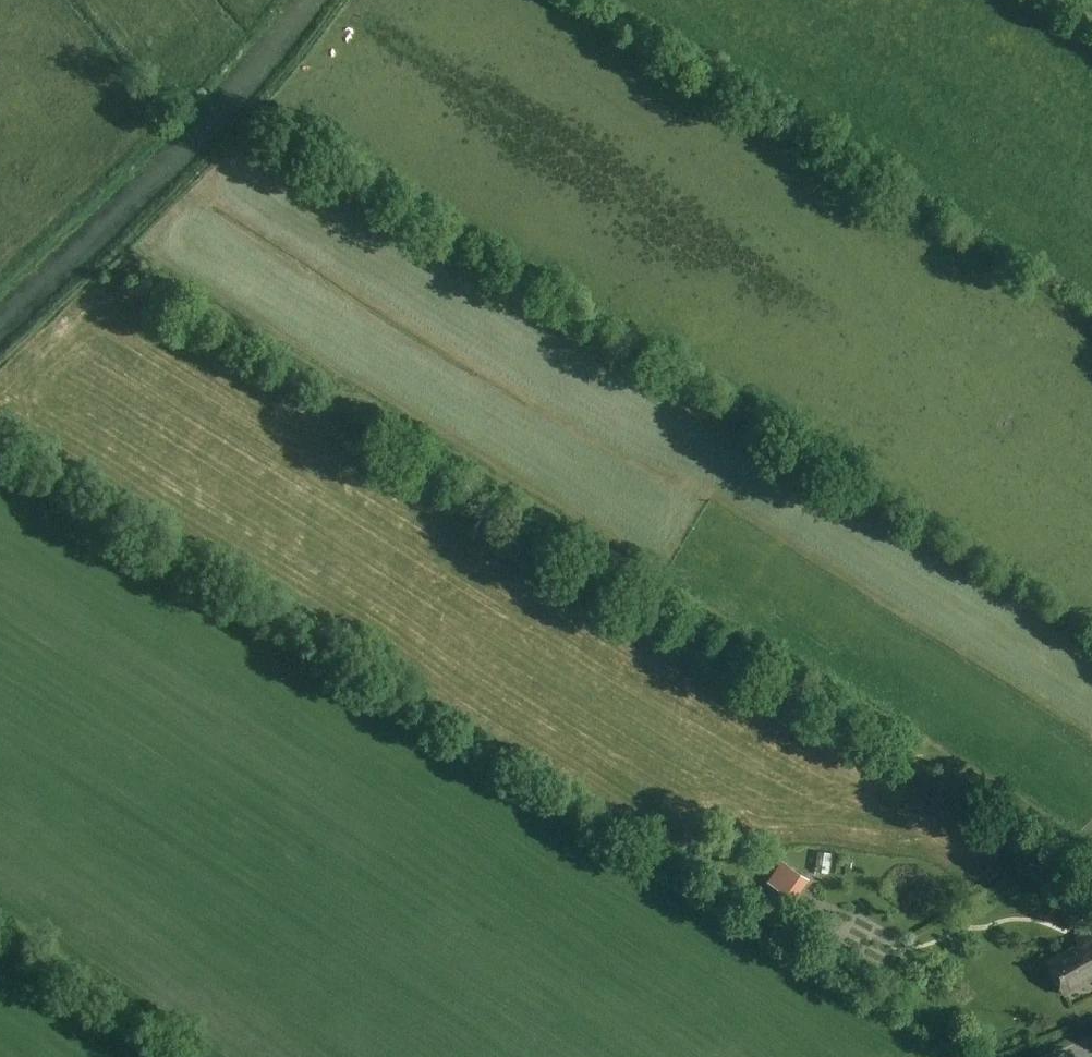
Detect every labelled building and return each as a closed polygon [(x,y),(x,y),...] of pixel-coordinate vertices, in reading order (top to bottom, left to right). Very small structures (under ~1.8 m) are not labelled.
[(752,879),(786,902),(804,875),(772,852),(752,879)] [(1091,988),(1091,929),(1076,938),(1080,944),(1048,962),(1065,994),(1084,984),(1088,990),(1091,988)]
